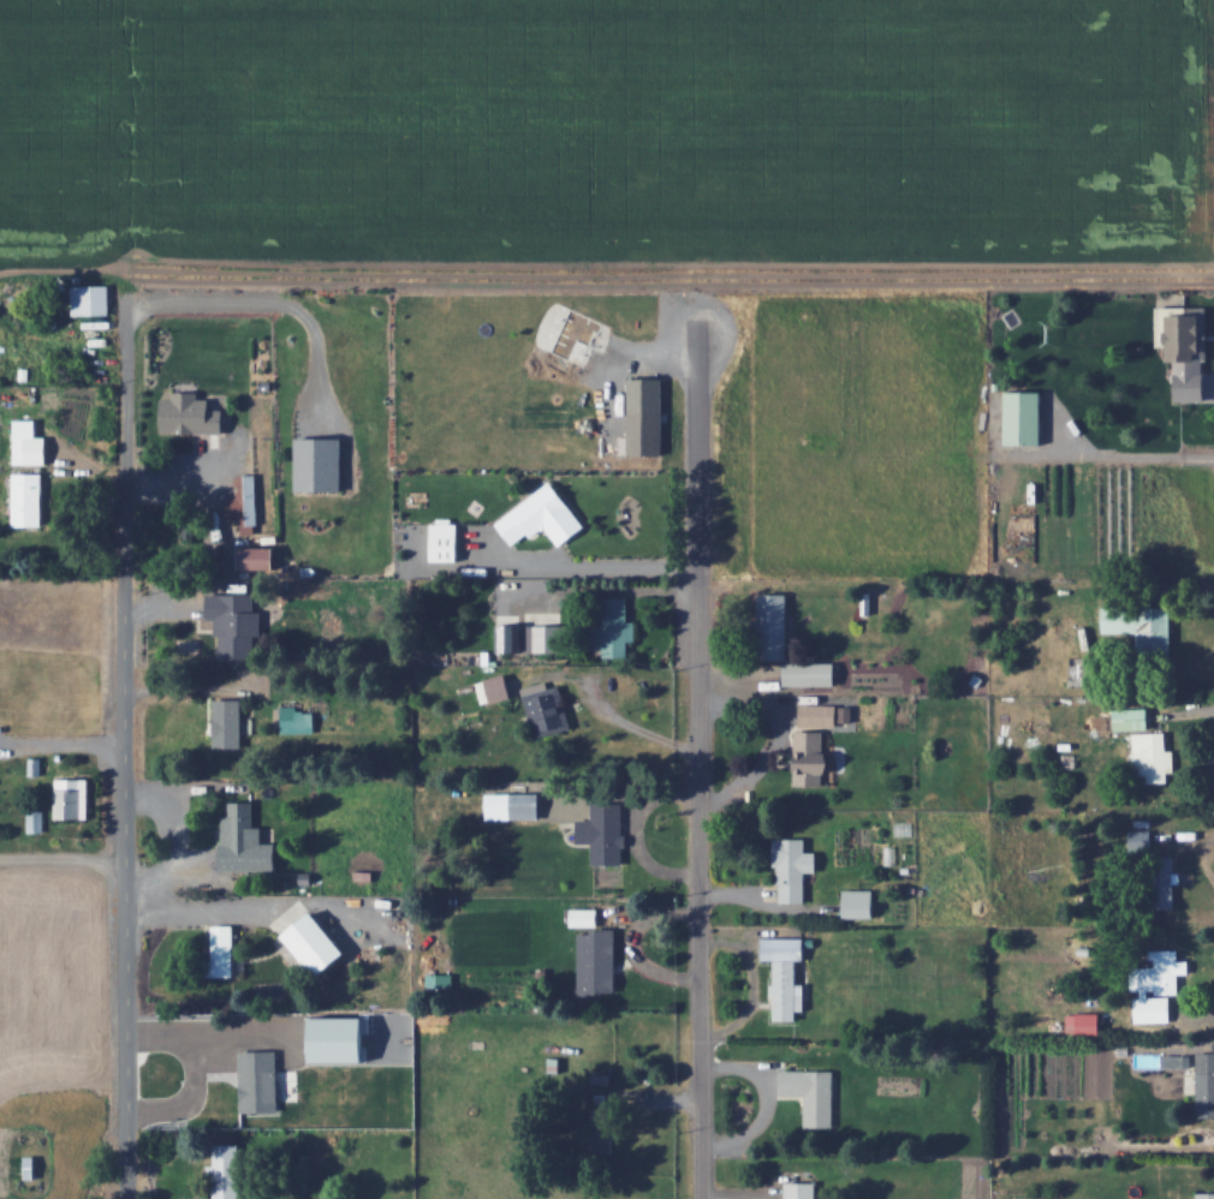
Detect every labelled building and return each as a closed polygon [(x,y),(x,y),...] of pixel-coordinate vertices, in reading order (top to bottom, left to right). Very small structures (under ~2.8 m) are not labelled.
[(73,285),(73,315),(111,315),(111,285),(73,285)] [(1176,402),(1210,401),(1206,306),(1172,308),(1176,402)] [(1044,392),(1003,392),(1003,445),(1044,445),(1044,392)] [(629,410),(629,455),(664,455),(664,410),(629,410)] [(233,430),(210,430),(210,455),(204,455),(204,471),(210,471),(210,484),(233,484),(233,430)] [(48,436),(13,436),(13,465),(48,465),(48,436)] [(344,492),(344,437),(296,437),(296,492),(344,492)] [(14,526),(44,526),(44,472),(14,472),(14,526)] [(257,526),(257,475),(237,475),(237,526),(257,526)] [(267,523),(281,522),(280,505),(265,506),(267,523)] [(432,560),(460,560),(460,522),(432,522),(432,560)] [(789,593),(763,593),(763,659),(789,659),(789,593)] [(207,620),(219,620),(219,657),(252,657),(252,611),(255,611),(255,594),(207,594),(207,620)] [(604,610),(587,610),(587,655),(632,655),(632,596),(604,597),(604,610)] [(1103,633),(1139,633),(1139,666),(1173,666),(1173,606),(1103,606),(1103,633)] [(523,624),(523,651),(562,651),(562,624),(523,624)] [(786,685),(838,685),(838,662),(786,662),(786,685)] [(513,696),(506,673),(476,683),(483,706),(513,696)] [(560,684),(550,687),(549,680),(523,687),(536,738),(572,729),(560,684)] [(221,751),(246,751),(246,697),(221,697),(221,751)] [(797,785),(826,786),(827,775),(837,775),(838,754),(825,754),(825,726),(839,726),(839,704),(797,704),(797,785)] [(1098,729),(1150,729),(1150,708),(1115,708),(1115,716),(1098,716),(1098,729)] [(1175,772),(1174,749),(1167,749),(1167,731),(1132,732),(1133,784),(1170,783),(1169,773),(1175,772)] [(89,777),(55,777),(55,819),(89,819),(89,777)] [(542,793),(487,793),(487,821),(542,821),(542,793)] [(280,869),(280,843),(273,843),(273,827),(254,827),(254,801),(224,801),(224,870),(280,869)] [(624,865),(624,802),(592,802),(592,821),(580,821),(580,844),(592,844),(592,865),(624,865)] [(1138,831),(1138,840),(1130,841),(1130,852),(1151,851),(1151,831),(1138,831)] [(806,838),(778,838),(777,903),(806,903),(806,872),(818,872),(818,851),(806,851),(806,838)] [(1176,909),(1176,857),(1151,857),(1151,909),(1176,909)] [(876,918),(876,889),(843,889),(843,918),(876,918)] [(577,995),(618,995),(617,929),(599,929),(599,908),(577,908),(577,995)] [(235,924),(212,924),(212,977),(235,977),(235,924)] [(775,1020),(798,1020),(798,1010),(806,1010),(804,936),(761,937),(761,960),(774,960),(775,1020)] [(1179,995),(1178,950),(1131,951),(1132,992),(1135,992),(1136,1022),(1170,1021),(1169,995),(1179,995)] [(1102,1038),(1102,1013),(1068,1013),(1068,1025),(1078,1025),(1078,1038),(1102,1038)] [(1195,1052),(1195,1055),(1182,1055),(1182,1094),(1197,1094),(1197,1118),(1213,1118),(1213,1052),(1195,1052)] [(835,1070),(766,1070),(766,1097),(805,1097),(805,1128),(835,1128),(835,1070)] [(240,1144),(213,1144),(213,1198),(240,1198),(240,1144)] [(36,1179),(36,1158),(25,1158),(25,1179),(36,1179)] [(817,1181),(787,1182),(787,1198),(817,1198),(817,1181)]
